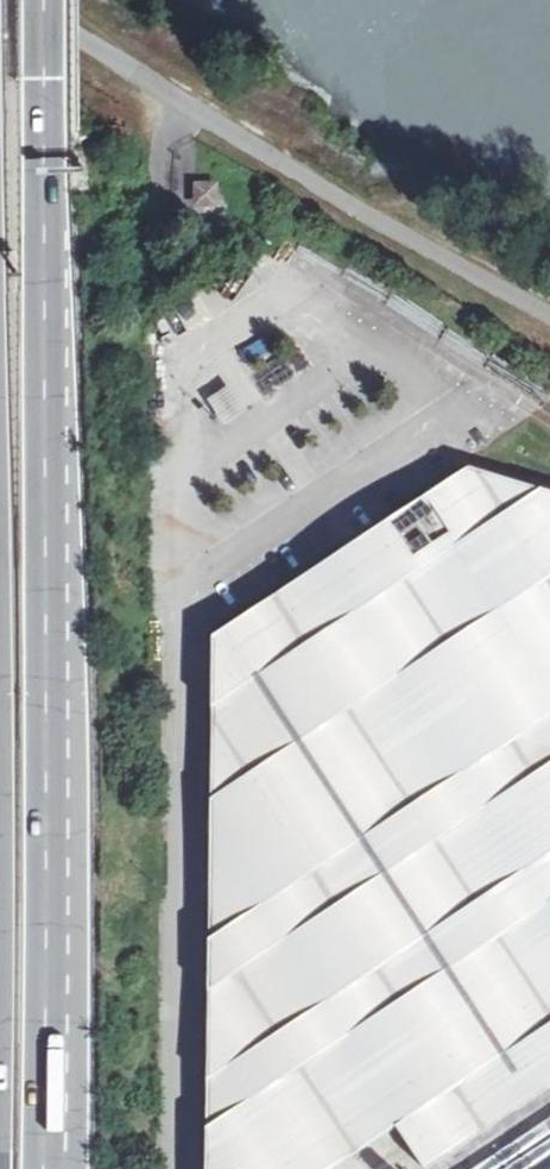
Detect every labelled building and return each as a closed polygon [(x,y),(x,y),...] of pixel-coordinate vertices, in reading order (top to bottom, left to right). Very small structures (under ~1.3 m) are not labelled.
[(250,71),(242,87),(247,90),(253,94),(261,78),(250,71)] [(217,211),(216,180),(191,181),(192,212),(217,211)] [(205,398),(222,426),(246,412),(229,384),(205,398)] [(426,1165),(549,1084),(549,490),(487,471),(477,478),(469,467),(216,634),(209,1168),(329,1168),(398,1123),(410,1141),(426,1165)]
